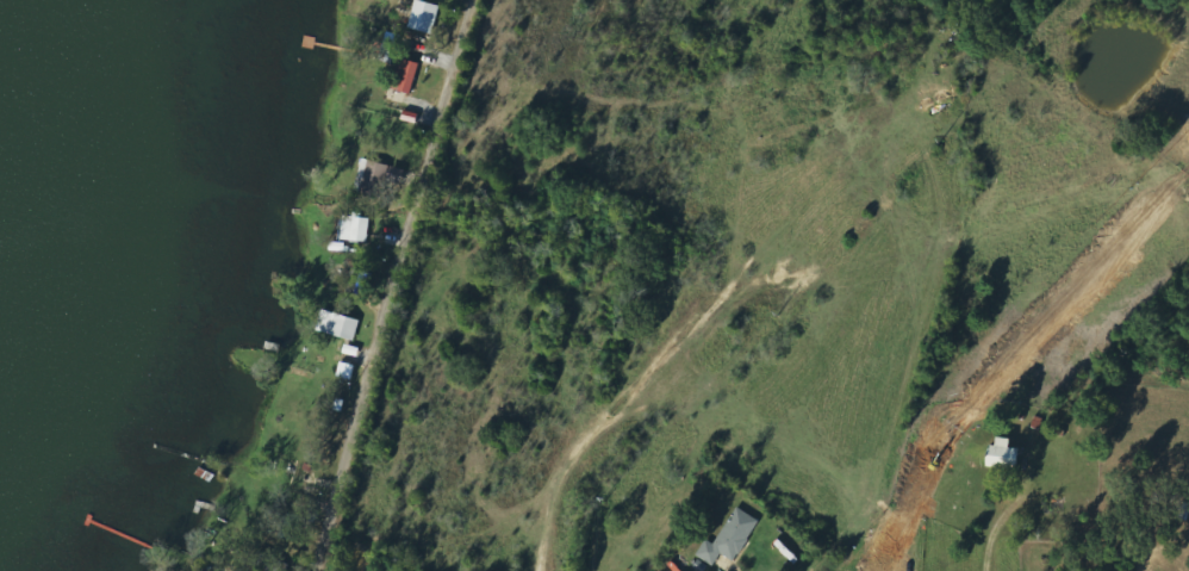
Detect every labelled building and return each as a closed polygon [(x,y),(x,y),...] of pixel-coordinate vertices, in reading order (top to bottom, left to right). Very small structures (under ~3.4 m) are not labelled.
[(442,6),(418,0),(411,29),(434,35),(442,6)] [(394,91),(414,95),(420,63),(400,60),(394,91)] [(357,192),(373,195),(376,181),(403,187),(407,168),(363,160),(357,192)] [(345,215),(343,240),(369,243),(372,217),(345,215)] [(317,330),(356,341),(362,321),(323,309),(317,330)] [(339,377),(353,381),(357,366),(343,362),(339,377)] [(1022,449),(1012,448),(1014,440),(996,437),(991,467),(1019,471),(1022,449)] [(717,545),(708,540),(698,557),(715,567),(723,554),(737,563),(762,521),(739,508),(717,545)]
